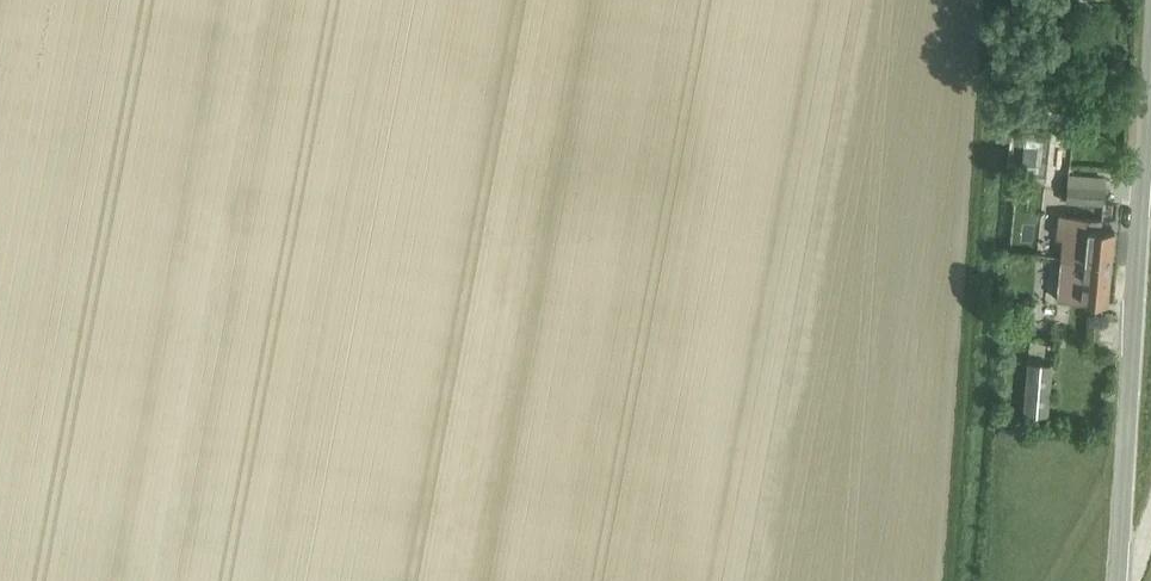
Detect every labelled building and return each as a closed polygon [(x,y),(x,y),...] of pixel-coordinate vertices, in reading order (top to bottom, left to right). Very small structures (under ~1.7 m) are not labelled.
[(1033,116),(1032,131),(1052,133),(1054,118),(1033,116)] [(1023,144),(1022,152),(1035,153),(1035,145),(1023,144)] [(1022,152),(1022,163),(1034,164),(1035,153),(1022,152)] [(1106,189),(1071,186),(1068,186),(1068,193),(1067,202),(1105,205),(1106,189)] [(1059,214),(1057,238),(1063,238),(1061,258),(1072,259),(1072,262),(1069,300),(1081,301),(1110,303),(1113,265),(1116,232),(1101,231),(1102,218),(1087,216),(1059,214)] [(1023,303),(1022,315),(1033,316),(1034,304),(1023,303)] [(1025,411),(1049,413),(1052,362),(1029,360),(1025,411)]
